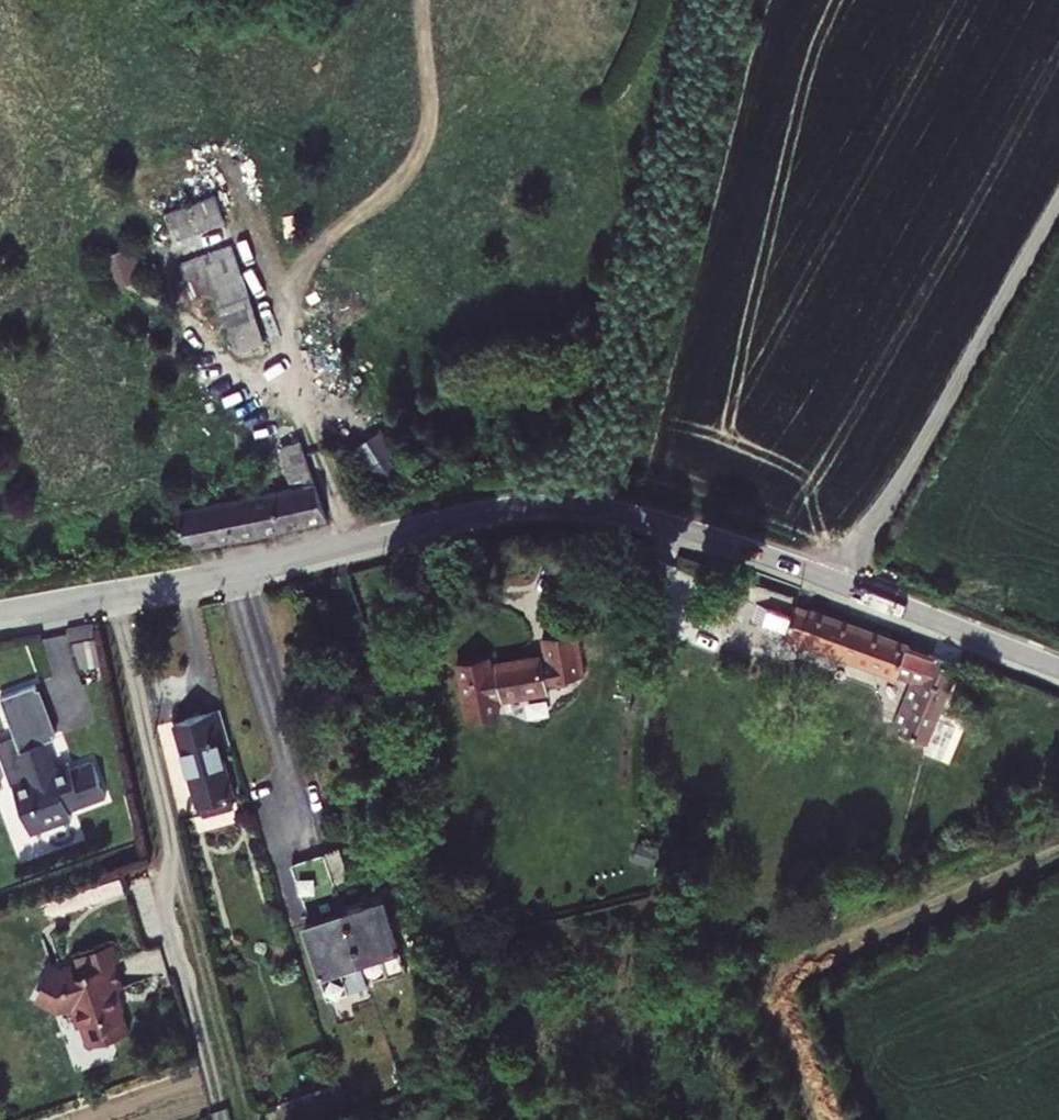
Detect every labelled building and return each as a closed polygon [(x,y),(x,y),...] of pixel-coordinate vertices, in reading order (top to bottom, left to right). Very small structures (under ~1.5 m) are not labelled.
[(237,222),(227,192),(178,209),(188,238),(237,222)] [(188,238),(195,261),(245,244),(237,222),(188,238)] [(245,244),(195,261),(192,262),(204,296),(226,289),(235,314),(265,304),(256,277),(245,244)] [(271,302),(262,275),(256,277),(265,304),(271,302)] [(265,304),(235,314),(244,342),(275,332),(265,304)] [(309,485),(264,496),(276,529),(340,515),(314,438),(295,444),(309,485)] [(201,544),(276,529),(264,496),(197,508),(195,501),(187,503),(201,544)] [(760,581),(741,572),(737,581),(734,579),(721,607),(745,618),(757,592),(756,591),(760,581)] [(921,645),(807,603),(805,609),(789,604),(781,625),(911,672),(921,645)] [(579,675),(595,671),(585,626),(552,633),(557,656),(552,657),(551,655),(509,664),(510,669),(503,671),(500,658),(469,665),(480,717),(512,710),(509,699),(516,697),(517,700),(559,691),(558,686),(581,681),(579,675)] [(970,663),(921,645),(911,672),(928,678),(934,681),(915,733),(941,742),(970,663)] [(908,730),(915,733),(934,681),(928,678),(908,730)] [(113,800),(101,764),(80,771),(64,776),(62,770),(53,743),(65,739),(46,686),(11,698),(29,752),(40,781),(22,787),(30,810),(43,806),(49,822),(77,813),(113,800)] [(230,709),(186,721),(208,801),(242,791),(229,745),(239,742),(230,709)] [(12,758),(22,787),(40,781),(29,752),(12,758)] [(78,765),(62,770),(64,776),(80,771),(78,765)] [(80,822),(77,813),(49,822),(43,806),(30,810),(39,836),(80,822)] [(333,859),(343,889),(359,884),(349,853),(333,859)] [(326,895),(343,889),(333,859),(316,864),(326,895)] [(351,915),(367,965),(387,958),(395,982),(415,975),(391,902),(351,915)] [(351,915),(313,928),(337,1000),(358,993),(350,970),(367,965),(351,915)] [(125,962),(75,978),(84,1005),(79,1006),(86,1028),(91,1026),(97,1046),(138,1033),(131,1010),(136,1008),(130,991),(129,987),(133,986),(125,962)]
